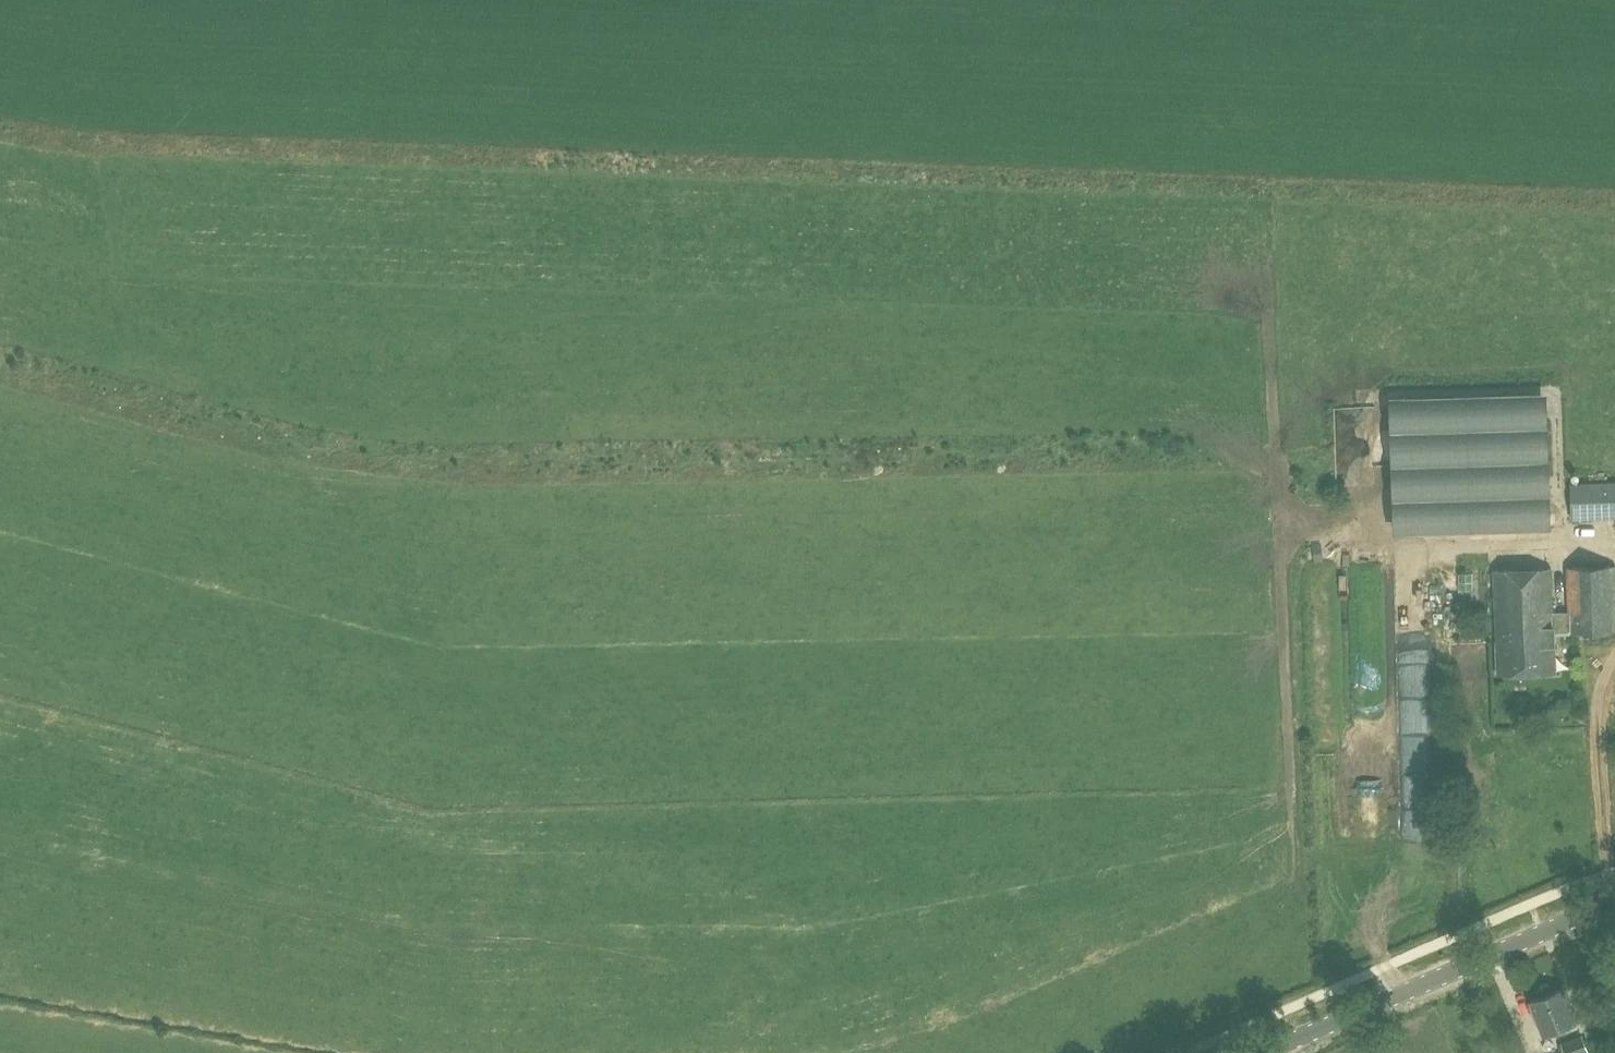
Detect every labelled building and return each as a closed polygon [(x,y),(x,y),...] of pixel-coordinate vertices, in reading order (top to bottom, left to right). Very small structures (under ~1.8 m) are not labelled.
[(1359,434),(1360,409),(1328,407),(1327,433),(1359,434)] [(1550,519),(1548,471),(1525,471),(1526,520),(1550,519)] [(1573,521),(1614,519),(1614,484),(1571,485),(1573,521)] [(1568,614),(1569,635),(1614,633),(1614,567),(1566,569),(1568,614)] [(1554,635),(1569,635),(1568,614),(1553,615),(1551,570),(1492,573),(1497,677),(1556,675),(1554,635)] [(1563,989),(1529,1003),(1544,1038),(1577,1024),(1563,989)] [(1560,1043),(1564,1052),(1589,1052),(1582,1035),(1560,1043)]
